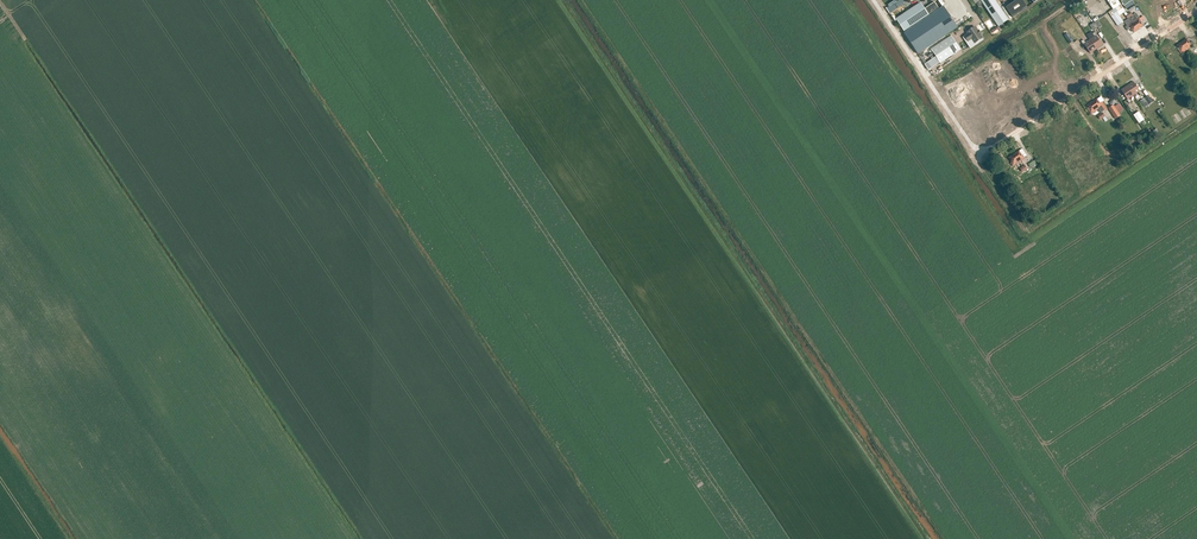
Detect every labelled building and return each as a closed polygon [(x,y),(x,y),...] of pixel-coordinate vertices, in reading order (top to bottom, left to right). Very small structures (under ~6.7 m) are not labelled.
[(998,27),(1009,20),(995,0),(972,0),(975,4),(976,3),(981,0),(983,4),(998,27)] [(1027,7),(1022,0),(1016,0),(1005,7),(1012,17),(1027,7)] [(1128,14),(1118,0),(1108,0),(1107,0),(1113,9),(1109,12),(1118,26),(1124,22),(1119,15),(1123,13),(1125,15),(1128,19),(1124,22),(1128,26),(1126,28),(1127,30),(1130,28),(1133,32),(1138,29),(1128,14)] [(899,2),(892,4),(893,5),(888,6),(890,12),(894,11),(893,7),(897,7),(897,8),(900,7),(899,2)] [(904,31),(938,8),(934,2),(924,9),(920,3),(896,19),(904,31)] [(944,6),(904,33),(918,54),(958,28),(944,6)] [(1128,14),(1138,29),(1143,26),(1140,22),(1141,21),(1139,17),(1136,13),(1132,15),(1130,12),(1128,14)] [(968,34),(965,36),(968,41),(972,39),(974,43),(982,38),(975,27),(967,32),(968,34)] [(1091,32),(1087,35),(1096,49),(1102,45),(1096,36),(1097,35),(1095,32),(1092,34),(1091,32)] [(1067,34),(1064,36),(1070,44),(1073,42),(1067,34)] [(1096,49),(1087,35),(1086,35),(1079,39),(1083,45),(1084,44),(1090,53),(1096,49)] [(931,49),(940,63),(961,50),(951,36),(931,49)] [(1190,43),(1187,39),(1177,45),(1180,50),(1179,50),(1181,54),(1195,44),(1193,41),(1190,43)] [(1056,71),(1062,79),(1074,71),(1068,63),(1056,71)] [(1127,86),(1134,95),(1138,92),(1140,96),(1143,94),(1140,90),(1139,91),(1133,82),(1127,86)] [(1129,98),(1134,95),(1127,86),(1121,90),(1127,99),(1126,100),(1129,103),(1131,102),(1129,98)] [(1153,102),(1150,96),(1140,103),(1143,109),(1153,102)] [(1100,103),(1096,99),(1087,105),(1088,107),(1087,108),(1091,114),(1098,109),(1101,113),(1105,110),(1104,109),(1106,107),(1102,101),(1100,103)] [(1115,119),(1121,115),(1114,104),(1108,108),(1115,119)] [(1139,123),(1145,119),(1139,111),(1133,115),(1139,123)] [(1014,155),(1009,158),(1012,162),(1011,163),(1013,166),(1019,162),(1025,158),(1023,155),(1022,156),(1019,151),(1014,155)]
